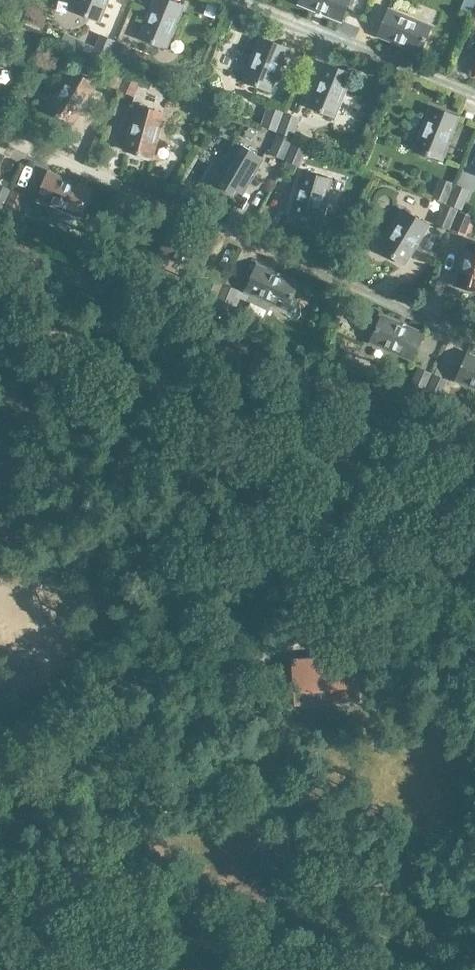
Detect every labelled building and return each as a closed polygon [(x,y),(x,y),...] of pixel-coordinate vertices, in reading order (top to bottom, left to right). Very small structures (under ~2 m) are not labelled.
[(108,0),(78,0),(73,11),(99,22),(108,0)] [(183,6),(168,0),(155,0),(140,38),(166,49),(183,6)] [(350,0),(301,0),(299,4),(342,21),(350,0)] [(421,53),(431,27),(389,10),(378,36),(421,53)] [(116,41),(100,34),(92,53),(108,60),(116,41)] [(270,91),(287,48),(261,38),(244,81),(270,91)] [(131,48),(116,41),(108,61),(123,67),(131,48)] [(133,48),(129,56),(146,62),(150,54),(133,48)] [(103,83),(118,90),(127,70),(112,63),(103,83)] [(335,117),(352,74),(326,64),(309,106),(335,117)] [(72,124),(96,85),(72,71),(48,110),(72,124)] [(128,71),(119,90),(134,97),(143,77),(128,71)] [(152,158),(164,114),(137,106),(125,151),(152,158)] [(261,127),(277,132),(284,112),(269,106),(261,127)] [(441,160),(458,117),(432,107),(415,149),(441,160)] [(285,112),(277,132),(293,138),(300,118),(285,112)] [(269,154),(284,160),(293,140),(277,133),(269,154)] [(285,160),(300,167),(308,147),(293,141),(285,160)] [(242,195),(263,158),(236,143),(215,179),(221,183),(219,186),(233,194),(235,191),(242,195)] [(318,224),(331,180),(304,172),(291,216),(318,224)] [(80,217),(91,191),(48,173),(37,199),(80,217)] [(447,204),(455,184),(439,177),(431,197),(447,204)] [(455,184),(447,204),(462,210),(470,190),(455,184)] [(12,190),(0,185),(0,208),(2,209),(12,190)] [(12,190),(2,209),(5,210),(2,216),(13,221),(16,215),(18,216),(27,197),(12,190)] [(435,223),(450,230),(458,210),(443,203),(435,223)] [(451,230),(466,237),(474,217),(459,210),(451,230)] [(405,264),(429,225),(405,211),(381,250),(405,264)] [(202,272),(213,246),(172,227),(160,253),(202,272)] [(468,241),(456,286),(474,291),(474,243),(468,241)] [(288,310),(299,284),(257,266),(246,291),(288,310)] [(200,296),(215,302),(223,284),(208,277),(200,296)] [(216,303),(230,310),(239,291),(224,284),(216,303)] [(242,322),(246,323),(261,329),(266,318),(247,311),(242,322)] [(413,360),(424,335),(382,316),(371,342),(413,360)] [(468,355),(457,380),(474,388),(474,358),(468,355)] [(409,387),(423,393),(432,373),(418,367),(409,387)] [(433,374),(425,393),(440,400),(448,381),(433,374)] [(358,654),(292,658),(294,704),(313,703),(312,687),(339,685),(340,701),(361,700),(358,654)]
